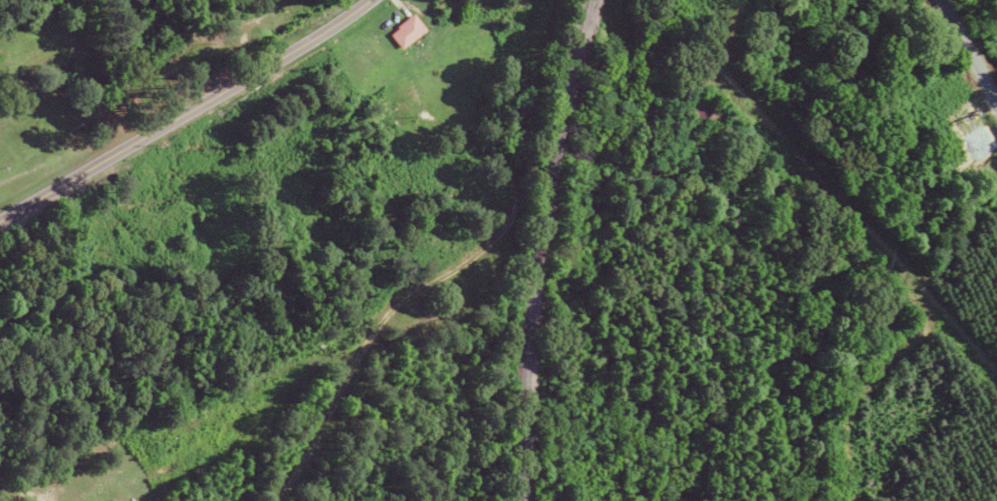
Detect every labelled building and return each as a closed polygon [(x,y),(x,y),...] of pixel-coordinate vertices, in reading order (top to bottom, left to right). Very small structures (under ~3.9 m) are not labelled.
[(387,34),(400,50),(425,30),(412,14),(387,34)]
